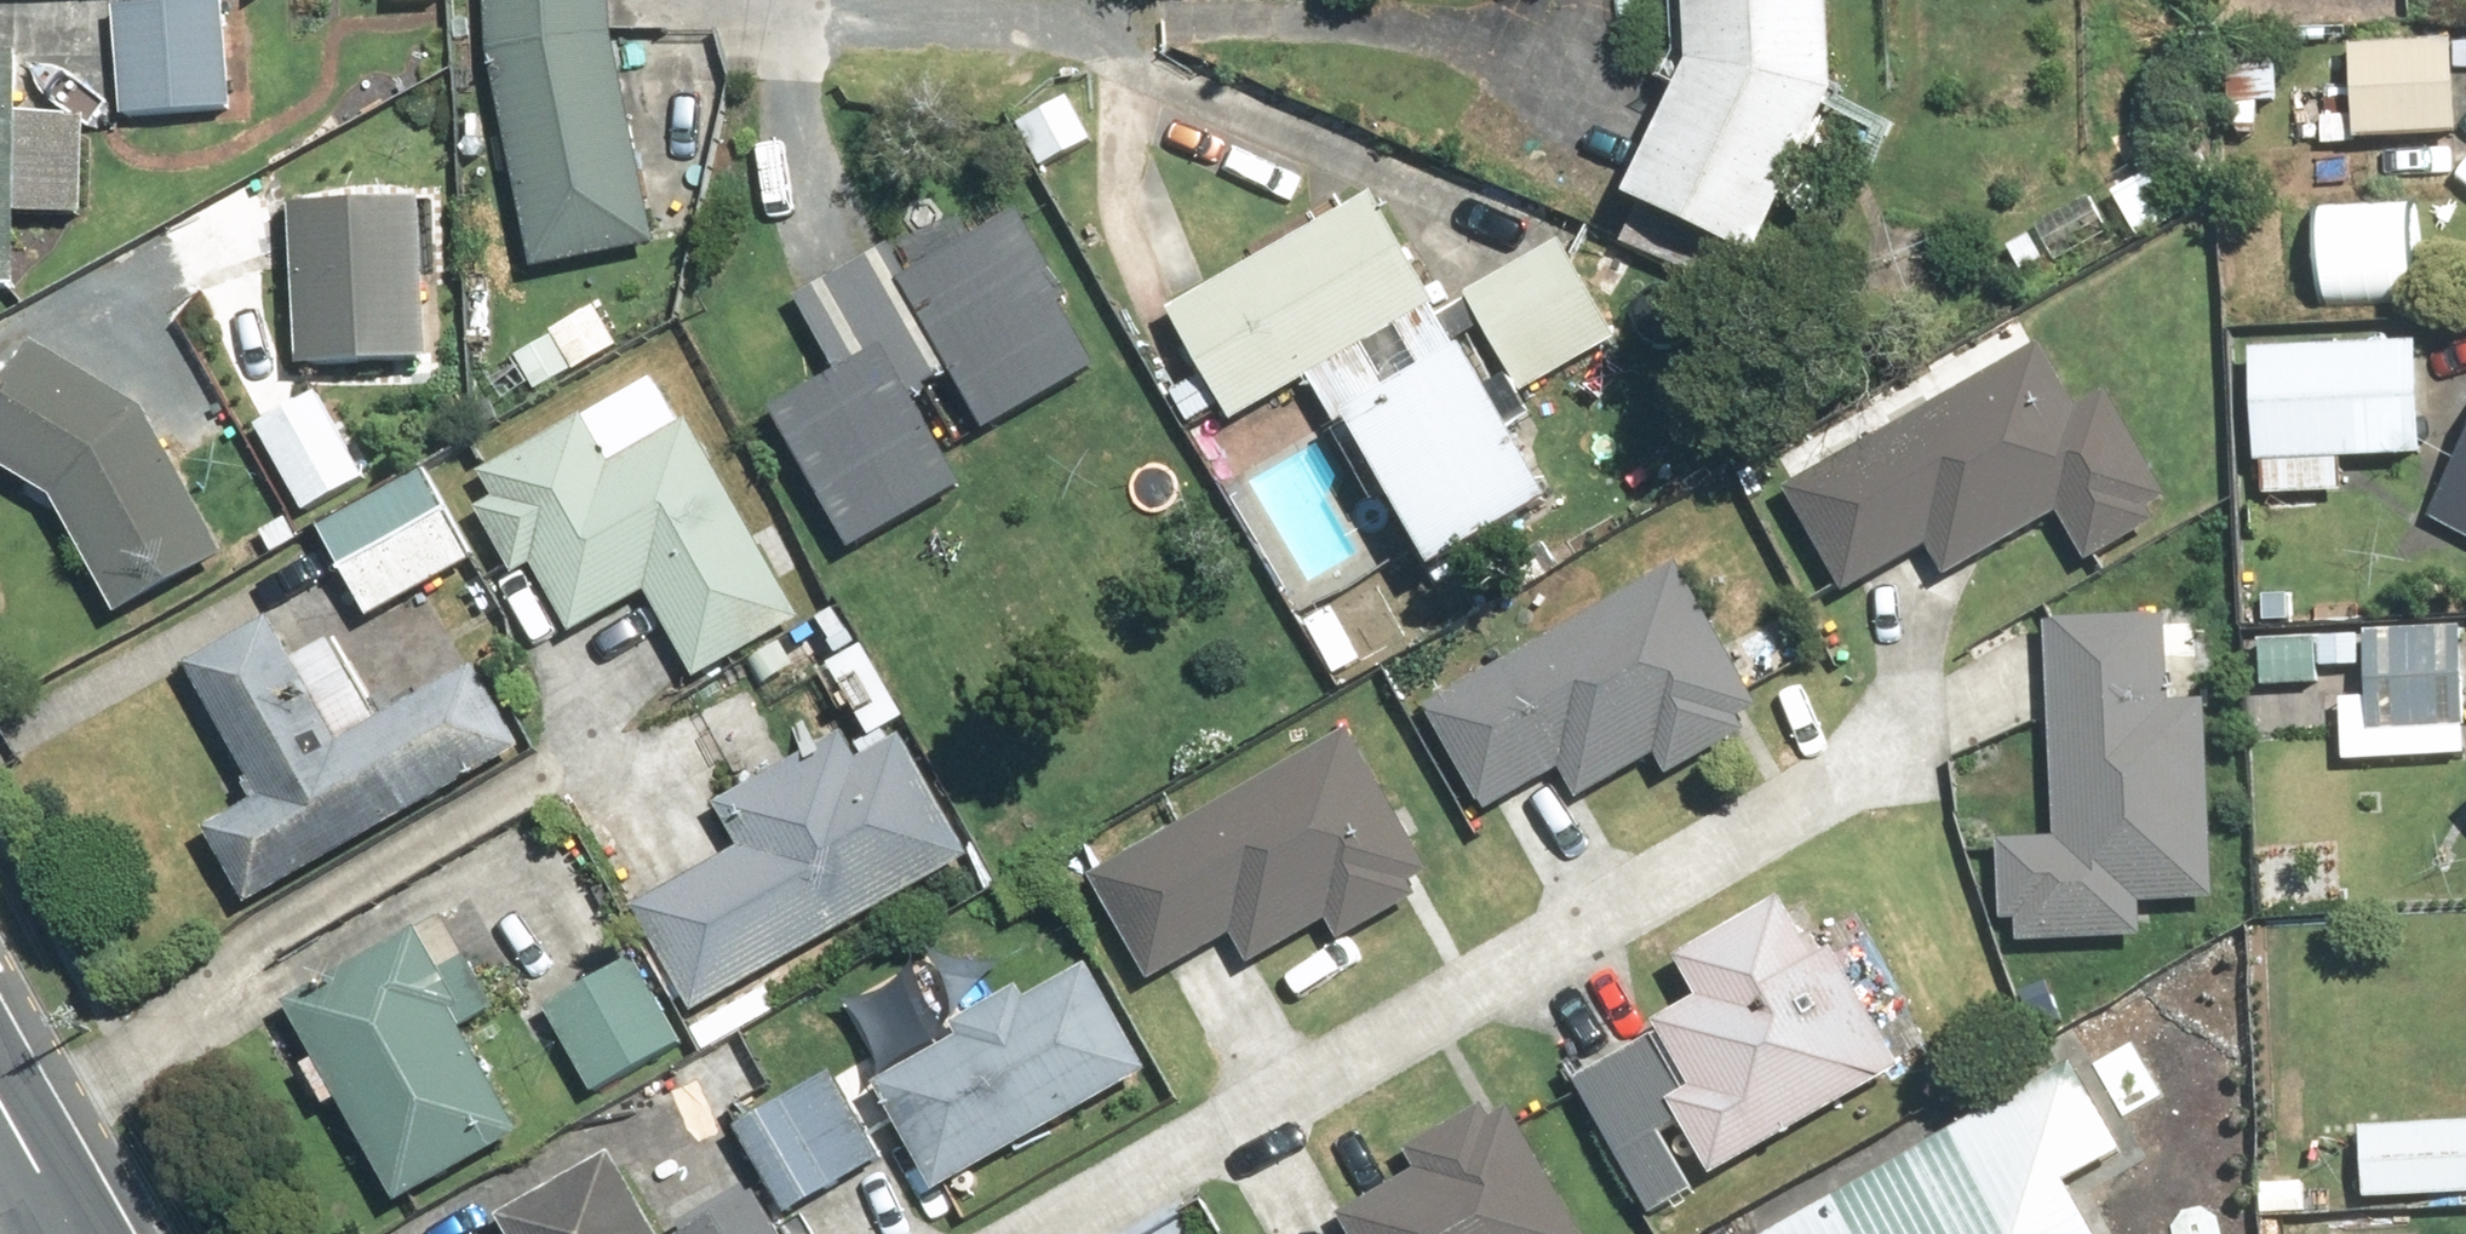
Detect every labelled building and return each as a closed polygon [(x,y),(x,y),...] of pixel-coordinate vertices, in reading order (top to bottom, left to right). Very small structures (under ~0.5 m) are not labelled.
[(120,5),(131,122),(248,111),(237,0),(173,0),(120,5)] [(542,265),(669,246),(633,0),(503,0),(542,265)] [(1851,0),(1712,0),(1710,79),(1647,202),(1778,267),(1860,106),(1851,0)] [(2350,32),(2356,151),(2465,145),(2465,108),(2461,26),(2350,32)] [(0,55),(0,310),(37,310),(38,228),(97,229),(100,109),(40,108),(41,56),(0,55)] [(1067,95),(1021,123),(1049,170),(1095,142),(1067,95)] [(2202,153),(2123,186),(2147,244),(2226,211),(2202,153)] [(2087,189),(2041,225),(2074,268),(2121,232),(2087,189)] [(446,193),(308,197),(314,380),(452,376),(446,193)] [(1381,194),(1185,315),(1249,419),(1206,445),(1237,496),(1289,463),(1267,428),(1325,392),(1351,433),(1440,377),(1420,344),(1459,320),(1381,194)] [(852,380),(788,416),(866,555),(982,491),(933,404),(974,381),(1004,433),(1116,370),(1031,219),(926,278),(908,244),(807,300),(852,380)] [(1580,241),(1484,290),(1537,392),(1632,343),(1580,241)] [(609,317),(518,355),(535,397),(627,358),(609,317)] [(148,396),(32,332),(0,391),(0,450),(62,484),(125,605),(234,548),(148,396)] [(2074,400),(2045,336),(1788,451),(1853,597),(1958,550),(1968,572),(2086,519),(2104,558),(2178,525),(2114,382),(2074,400)] [(2432,356),(2273,354),(2271,551),(2322,552),(2323,497),(2352,498),(2352,463),(2431,464),(2432,356)] [(1500,360),(1378,421),(1452,569),(1573,508),(1500,360)] [(319,387),(255,419),(298,505),(362,473),(319,387)] [(814,619),(690,421),(617,467),(589,422),(498,478),(515,506),(493,520),(529,578),(544,569),(588,640),(654,599),(708,685),(814,619)] [(438,472),(329,529),(377,620),(486,563),(438,472)] [(2441,525),(2465,537),(2465,474),(2441,525)] [(1688,563),(1438,710),(1500,815),(1576,769),(1594,798),(1669,754),(1681,774),(1778,717),(1688,563)] [(207,828),(246,904),(533,758),(488,669),(350,739),(288,618),(200,662),(268,797),(207,828)] [(2177,625),(2065,627),(2069,841),(2020,842),(2021,919),(2041,918),(2041,948),(2152,946),(2151,914),(2225,912),(2221,706),(2179,707),(2177,625)] [(2366,636),(2357,773),(2465,780),(2465,643),(2366,636)] [(2338,646),(2274,640),(2269,696),(2333,701),(2338,646)] [(1351,718),(1098,866),(1162,975),(1239,929),(1258,960),(1433,858),(1351,718)] [(655,901),(715,1008),(982,858),(918,743),(869,770),(854,744),(738,808),(757,844),(655,901)] [(1587,1075),(1666,1215),(1918,1074),(1850,952),(1831,962),(1799,905),(1696,963),(1718,1001),(1587,1075)] [(1087,929),(872,1044),(945,1179),(1159,1065),(1087,929)] [(458,930),(306,1015),(414,1208),(538,1138),(478,1031),(506,1015),(458,930)] [(651,961),(559,1007),(600,1090),(693,1044),(651,961)] [(850,1075),(748,1129),(794,1217),(897,1164),(850,1075)] [(1513,1103),(1421,1155),(1434,1178),(1360,1219),(1369,1233),(1586,1233),(1513,1103)] [(2054,1113),(1839,1233),(2123,1233),(2054,1113)] [(2373,1125),(2377,1203),(2465,1199),(2465,1121),(2373,1125)] [(616,1161),(515,1223),(521,1233),(661,1233),(616,1161)] [(696,1233),(790,1233),(766,1192),(696,1233)]
